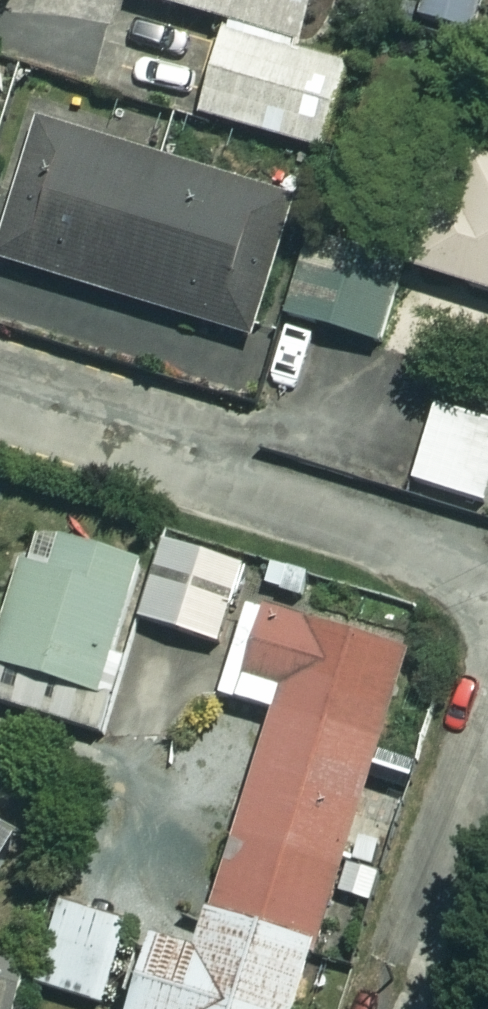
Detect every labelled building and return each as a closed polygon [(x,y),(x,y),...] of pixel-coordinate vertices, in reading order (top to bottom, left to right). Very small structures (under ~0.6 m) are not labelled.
[(314,59),(331,0),(148,0),(145,8),(235,34),(314,59)] [(430,25),(484,39),(487,24),(487,0),(437,0),(430,25)] [(314,59),(235,34),(210,122),(334,157),(359,72),(314,59)] [(303,206),(47,128),(4,269),(260,347),(303,206)] [(473,164),(435,282),(487,298),(487,169),(473,164)] [(410,289),(312,262),(295,325),(393,352),(410,289)] [(446,411),(422,488),(487,509),(487,424),(446,411)] [(44,540),(0,684),(0,707),(98,737),(149,572),(44,540)] [(252,572),(174,548),(150,628),(228,651),(252,572)] [(222,930),(334,962),(352,901),(373,907),(383,874),(357,866),(419,658),(259,611),(231,705),(284,721),(222,930)] [(37,964),(2,950),(43,851),(0,833),(0,1008),(19,1008),(37,964)] [(70,911),(46,991),(108,1008),(112,1008),(136,931),(70,911)] [(222,930),(211,969),(173,958),(158,1008),(320,1008),(334,962),(222,930)]
